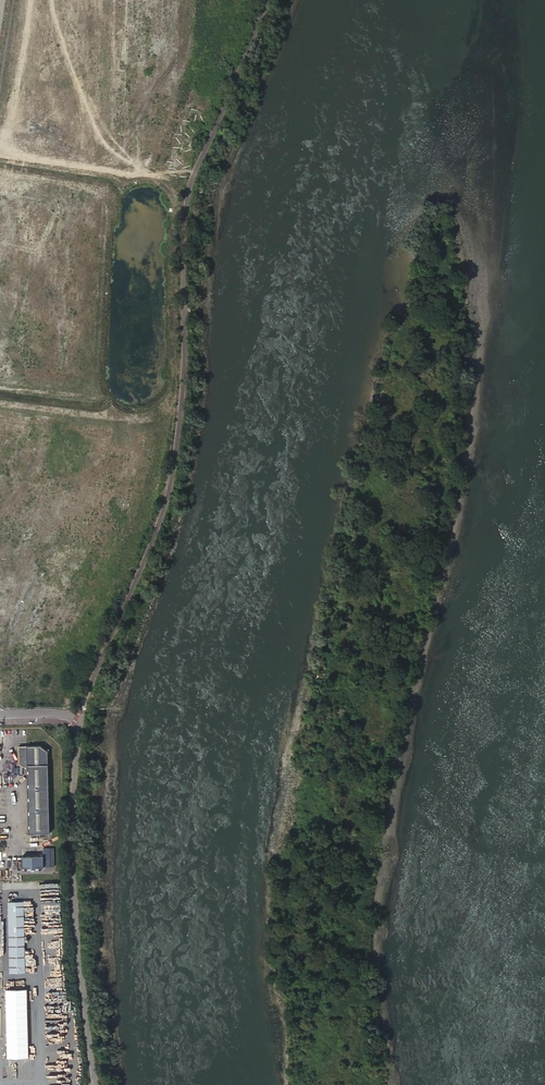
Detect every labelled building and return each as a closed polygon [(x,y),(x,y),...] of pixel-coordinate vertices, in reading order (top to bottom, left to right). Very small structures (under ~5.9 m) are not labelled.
[(18,746),(19,765),(27,769),(28,833),(49,833),(48,782),(48,751),(40,746),(18,746)] [(21,857),(21,868),(51,868),(50,849),(42,849),(43,856),(21,857)] [(25,972),(23,901),(8,901),(10,973),(25,972)]
